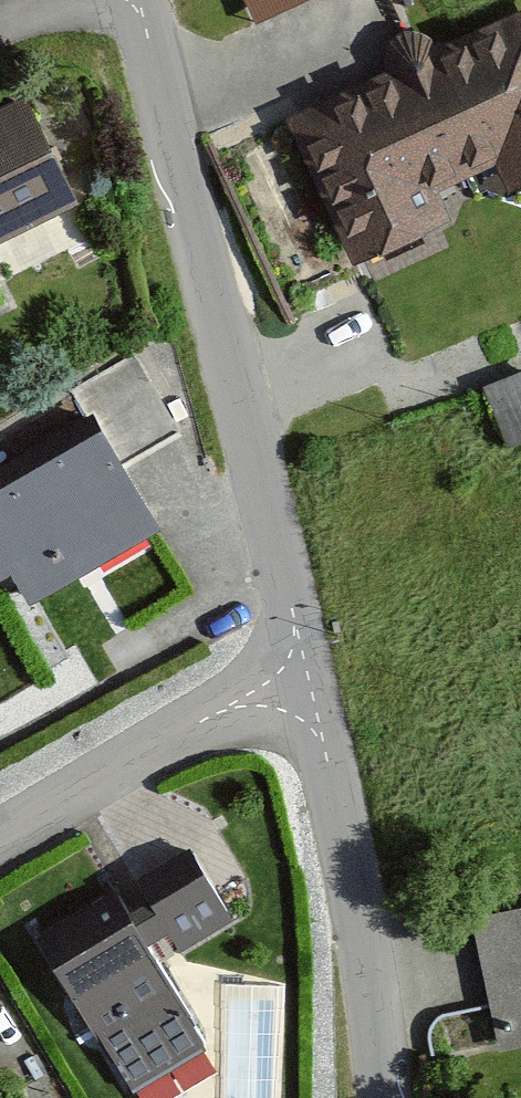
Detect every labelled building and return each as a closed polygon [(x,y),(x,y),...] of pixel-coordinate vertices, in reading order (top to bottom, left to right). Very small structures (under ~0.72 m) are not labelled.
[(279,101),(353,271),(458,226),(441,187),(520,152),(520,0),(513,0),(279,101)] [(0,113),(0,244),(99,199),(49,90),(0,113)] [(0,491),(0,585),(17,612),(166,519),(106,424),(0,491)] [(193,836),(31,936),(128,1092),(212,1041),(157,952),(235,904),(193,836)] [(520,1049),(520,902),(477,912),(509,1051),(520,1049)]
